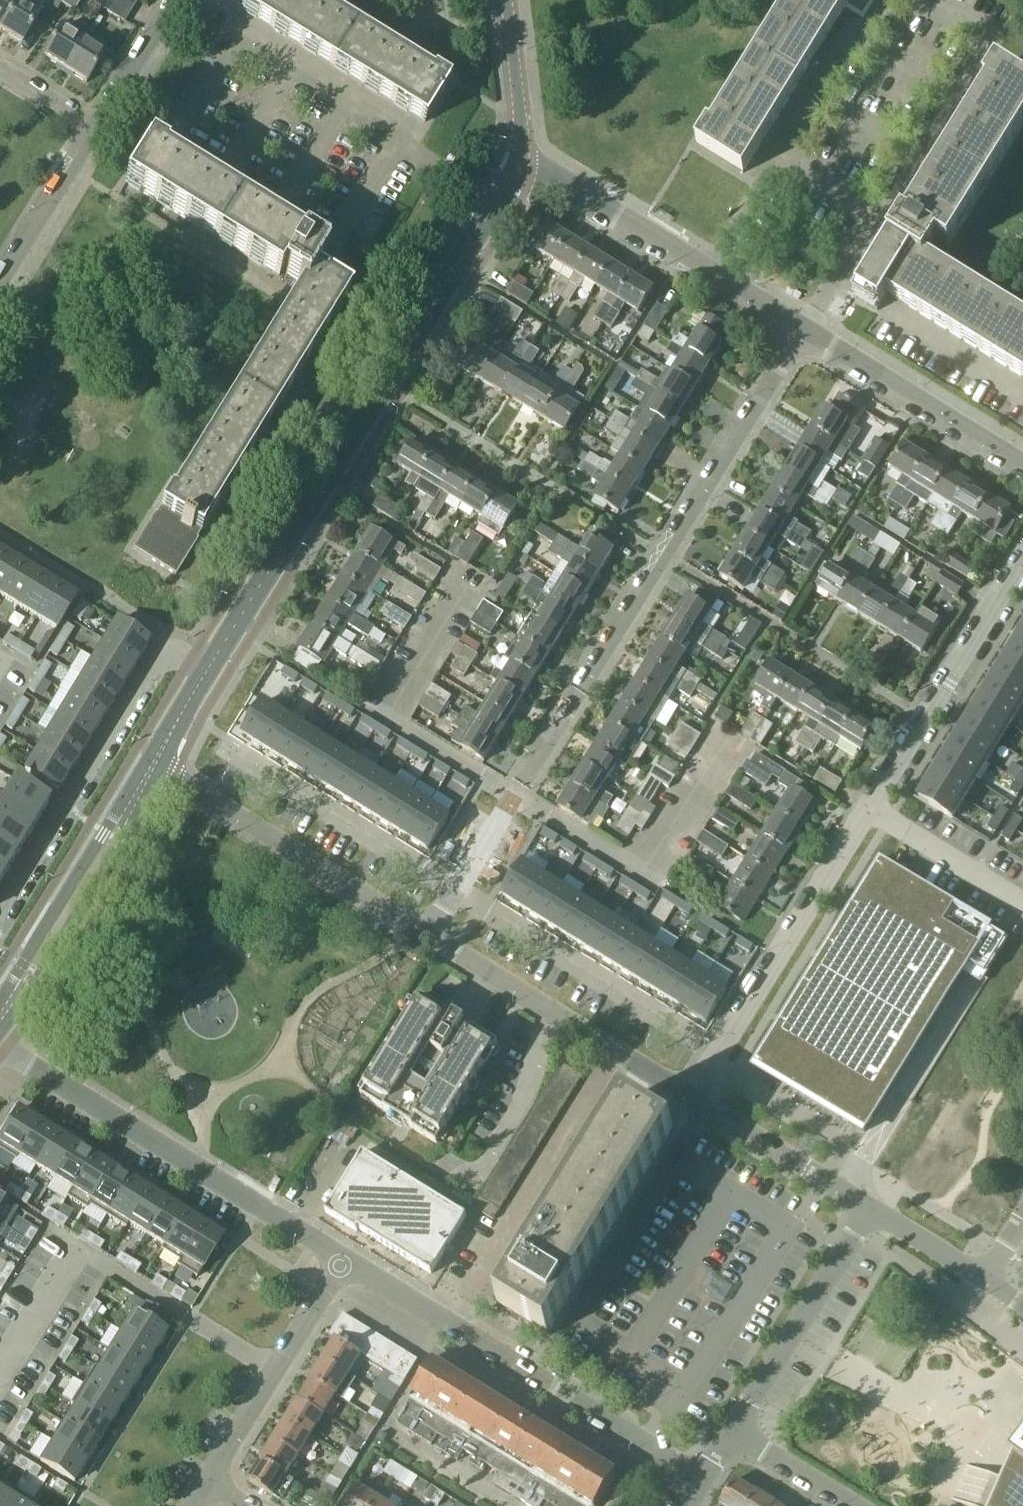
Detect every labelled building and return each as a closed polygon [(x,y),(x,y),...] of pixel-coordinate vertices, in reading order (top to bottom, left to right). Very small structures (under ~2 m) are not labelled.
[(0,30),(18,1),(19,0),(0,0),(0,30)] [(61,3),(74,12),(80,1),(81,0),(63,0),(61,3)] [(124,23),(132,11),(114,0),(109,0),(103,10),(124,23)] [(132,11),(138,0),(114,0),(132,11)] [(243,9),(425,122),(451,82),(434,71),(430,78),(304,0),(249,0),(243,9)] [(864,17),(874,2),(875,0),(798,0),(718,131),(710,126),(698,144),(745,173),(746,173),(848,7),(864,17)] [(40,15),(18,1),(0,30),(22,43),(40,15)] [(81,24),(74,36),(61,28),(44,57),(66,70),(83,41),(90,30),(81,24)] [(83,41),(66,70),(87,83),(104,54),(83,41)] [(888,293),(1022,377),(1022,324),(925,263),(938,242),(949,249),(950,249),(1022,131),(1022,84),(998,69),(987,87),(991,90),(995,92),(916,217),(898,205),(894,212),(865,258),(875,264),(855,296),(878,310),(888,293)] [(161,508),(201,532),(201,533),(203,530),(200,528),(208,515),(211,517),(221,500),(219,499),(227,486),(229,488),(240,470),(237,468),(245,456),(248,458),(258,440),(256,439),(264,426),(267,427),(278,409),(275,408),(283,395),(286,396),(352,289),(337,280),(343,270),(332,263),(341,249),(315,233),(311,240),(303,235),(299,242),(164,158),(168,151),(152,141),(127,182),(128,183),(130,180),(143,188),(141,191),(158,202),(160,198),(173,207),(171,210),(279,277),(283,270),(303,283),(304,283),(308,285),(177,495),(171,491),(161,507),(161,508)] [(534,248),(555,261),(570,237),(549,224),(534,248)] [(555,261),(575,273),(575,274),(590,249),(570,237),(555,261)] [(575,273),(570,282),(562,296),(571,302),(585,280),(596,287),(611,262),(590,249),(575,274),(575,273)] [(613,308),(618,300),(633,275),(611,262),(596,287),(610,295),(596,317),(604,322),(613,308)] [(514,282),(508,292),(528,305),(535,295),(524,288),(529,281),(518,275),(514,282)] [(633,275),(618,300),(639,313),(654,289),(633,275)] [(554,292),(562,296),(570,282),(563,278),(554,292)] [(524,312),(503,299),(502,298),(495,310),(517,323),(524,312)] [(658,305),(645,327),(655,333),(669,311),(658,305)] [(566,307),(557,324),(569,332),(579,315),(566,307)] [(613,308),(604,322),(612,328),(621,313),(613,308)] [(678,333),(672,343),(710,367),(724,345),(717,341),(724,328),(707,318),(699,330),(692,342),(678,333)] [(655,333),(645,327),(638,336),(649,343),(655,333)] [(481,380),(500,349),(501,347),(491,341),(486,350),(476,344),(461,367),(481,380)] [(522,361),(531,347),(523,342),(515,356),(514,355),(513,357),(500,349),(481,380),(503,393),(517,370),(522,361)] [(697,388),(710,367),(672,343),(667,352),(681,360),(673,372),(697,388)] [(531,347),(522,361),(531,367),(540,352),(531,347)] [(544,418),(572,373),(565,368),(556,381),(543,373),(537,382),(523,405),(544,418)] [(517,370),(503,393),(523,405),(537,382),(517,370)] [(685,408),(697,388),(673,372),(666,384),(657,379),(657,378),(643,370),(638,378),(652,387),(652,388),(660,393),(661,393),(685,408)] [(581,378),(572,373),(544,418),(566,432),(580,409),(580,408),(586,399),(573,391),(581,378)] [(639,409),(648,414),(672,429),(685,408),(661,393),(660,393),(652,388),(652,387),(638,378),(633,387),(647,396),(639,409)] [(614,392),(619,386),(610,381),(606,387),(614,392)] [(812,429),(836,443),(843,447),(845,444),(855,429),(865,411),(851,403),(852,401),(841,394),(835,402),(837,403),(832,411),(825,407),(812,429)] [(659,450),(672,429),(648,414),(641,425),(632,419),(631,420),(617,412),(612,421),(659,450)] [(646,471),(659,450),(612,421),(607,429),(620,437),(619,438),(620,438),(612,450),(622,456),(646,471)] [(843,447),(836,443),(812,429),(798,450),(822,465),(831,471),(832,470),(836,472),(851,448),(845,444),(843,447)] [(401,465),(412,472),(406,483),(414,488),(436,453),(416,441),(401,465)] [(878,442),(866,462),(876,468),(889,447),(879,441),(878,442)] [(898,505),(927,458),(907,445),(892,469),(902,476),(897,484),(899,485),(887,505),(895,510),(898,505)] [(586,462),(601,471),(609,477),(633,491),(646,471),(622,456),(615,467),(605,460),(605,462),(592,454),(591,456),(580,449),(576,456),(586,463),(586,462)] [(831,471),(822,465),(798,450),(785,471),(832,500),(838,491),(824,483),(831,471)] [(436,453),(414,488),(428,496),(420,509),(428,514),(457,467),(436,453)] [(927,458),(898,505),(908,510),(916,497),(928,504),(948,471),(927,458)] [(633,491),(609,477),(601,471),(586,462),(586,463),(581,471),(594,479),(593,480),(603,487),(596,498),(621,512),(633,491)] [(869,479),(876,468),(866,462),(859,473),(869,479)] [(451,496),(463,504),(478,479),(457,467),(428,514),(437,519),(451,496)] [(785,471),(773,492),(797,507),(804,494),(827,508),(832,500),(785,471)] [(940,530),(969,484),(948,471),(928,504),(941,512),(932,525),(940,530)] [(376,479),(371,486),(381,493),(386,486),(376,479)] [(483,516),(498,492),(478,479),(463,504),(483,516)] [(975,521),(990,496),(969,484),(940,530),(949,536),(958,522),(958,521),(963,513),(974,520),(975,521)] [(501,537),(505,530),(506,530),(520,506),(498,492),(483,516),(484,517),(480,523),(501,537)] [(797,507),(773,492),(760,513),(806,542),(812,533),(798,524),(799,522),(790,517),(797,507)] [(402,508),(382,496),(380,495),(373,507),(395,520),(402,508)] [(1012,510),(990,496),(975,521),(974,520),(969,529),(978,534),(983,526),(997,534),(1012,510)] [(196,539),(201,532),(161,508),(157,515),(155,514),(133,550),(176,576),(198,540),(196,539)] [(801,550),(806,542),(760,513),(746,535),(770,549),(779,536),(801,550)] [(885,527),(895,533),(900,525),(890,518),(885,527)] [(555,544),(554,545),(601,574),(615,551),(591,537),(584,549),(560,535),(540,523),(535,531),(555,544)] [(402,556),(407,548),(373,527),(357,551),(384,567),(394,551),(402,556)] [(473,532),(466,543),(457,557),(469,564),(485,539),(473,532)] [(763,561),(770,549),(746,535),(734,555),(780,584),(786,575),(763,561)] [(457,557),(466,543),(459,539),(450,553),(457,557)] [(588,594),(601,574),(554,545),(550,552),(573,566),(565,580),(588,594)] [(874,545),(868,555),(875,559),(881,549),(874,545)] [(839,601),(868,555),(860,549),(846,572),(833,564),(818,588),(839,601)] [(21,561),(2,550),(0,554),(0,595),(21,561)] [(396,574),(384,567),(357,551),(343,575),(369,591),(373,594),(382,580),(389,585),(396,574)] [(948,565),(970,578),(976,567),(955,554),(948,565)] [(436,581),(443,570),(418,555),(411,565),(436,581)] [(776,592),(780,584),(734,555),(721,576),(745,590),(753,578),(776,592)] [(875,590),(863,583),(869,574),(868,573),(876,560),(875,559),(868,555),(839,601),(860,614),(875,590)] [(39,573),(21,561),(0,595),(0,596),(18,607),(39,573)] [(490,568),(486,575),(497,582),(503,571),(497,567),(490,568)] [(965,585),(944,572),(937,582),(959,596),(965,585)] [(57,584),(39,573),(18,607),(36,618),(57,584)] [(530,573),(517,578),(518,579),(529,586),(535,577),(530,573)] [(518,579),(517,578),(509,574),(503,584),(508,587),(514,586),(518,579)] [(354,615),(355,614),(369,591),(343,575),(328,599),(354,615)] [(881,627),(910,580),(902,575),(888,598),(875,590),(860,614),(881,627)] [(575,614),(588,594),(565,580),(558,591),(535,577),(529,586),(575,614)] [(421,605),(428,594),(403,579),(396,589),(421,605)] [(910,600),(918,585),(910,580),(881,627),(902,639),(916,616),(905,609),(910,600)] [(77,596),(57,584),(36,618),(56,630),(77,596)] [(539,621),(562,636),(575,614),(529,586),(524,593),(538,602),(537,604),(538,605),(531,616),(532,617),(539,621)] [(500,597),(491,591),(487,598),(496,603),(500,597)] [(676,619),(700,633),(713,612),(689,597),(676,619)] [(355,614),(354,615),(328,599),(313,622),(340,638),(348,624),(370,638),(376,627),(355,614)] [(477,611),(486,616),(498,624),(505,613),(484,600),(477,611)] [(72,616),(78,620),(87,605),(81,601),(72,616)] [(407,628),(413,618),(389,602),(382,612),(407,628)] [(790,608),(784,605),(783,605),(776,616),(783,620),(790,608)] [(921,609),(917,616),(916,616),(902,639),(924,653),(943,622),(921,609)] [(498,624),(486,616),(477,611),(471,621),(492,634),(498,624)] [(562,636),(539,621),(532,617),(519,637),(550,656),(562,636)] [(700,633),(676,619),(663,640),(686,655),(694,642),(717,655),(722,647),(708,638),(700,633)] [(103,640),(138,661),(149,641),(115,620),(103,640)] [(340,638),(313,622),(299,645),(325,661),(333,649),(347,657),(353,646),(340,638)] [(67,623),(58,638),(64,641),(73,626),(67,623)] [(722,647),(726,650),(731,643),(727,640),(728,638),(713,630),(708,638),(722,647)] [(736,644),(745,650),(753,637),(744,631),(736,644)] [(1011,649),(1022,657),(1022,632),(1022,631),(1011,649)] [(1,643),(15,652),(19,646),(4,637),(1,643)] [(507,657),(514,662),(537,677),(550,656),(519,637),(507,657)] [(64,641),(58,638),(49,652),(55,656),(64,641)] [(92,658),(126,679),(138,661),(103,640),(92,658)] [(682,680),(697,689),(702,681),(679,666),(686,655),(663,640),(650,661),(673,676),(682,680)] [(451,653),(459,658),(472,666),(479,655),(458,642),(451,653)] [(935,645),(928,656),(934,659),(941,648),(935,645)] [(34,655),(19,646),(15,652),(30,661),(34,655)] [(750,659),(758,665),(765,653),(757,648),(750,659)] [(377,676),(384,665),(359,649),(352,660),(377,676)] [(387,660),(370,649),(367,654),(384,665),(387,660)] [(1011,649),(999,668),(1022,682),(1022,657),(1011,649)] [(81,677),(115,698),(126,679),(92,658),(81,677)] [(466,676),(472,666),(459,658),(453,668),(466,676)] [(44,660),(35,674),(41,678),(50,663),(44,660)] [(673,676),(650,661),(637,682),(660,696),(661,695),(673,676)] [(500,684),(523,698),(537,677),(514,662),(506,675),(496,669),(491,678),(500,684)] [(778,699),(792,675),(772,662),(757,686),(758,687),(755,692),(764,698),(764,703),(762,707),(770,712),(778,699)] [(286,667),(282,673),(296,682),(300,675),(286,667)] [(1022,707),(1022,705),(1022,682),(999,668),(988,686),(1022,707)] [(32,693),(41,678),(35,674),(27,689),(32,693)] [(792,675),(778,699),(799,712),(814,688),(792,675)] [(70,695),(104,716),(115,698),(81,677),(70,695)] [(305,678),(301,685),(315,694),(319,687),(305,678)] [(697,689),(682,680),(677,688),(692,697),(697,689)] [(660,696),(637,682),(624,703),(647,718),(655,723),(669,700),(661,695),(660,696)] [(425,695),(433,700),(446,708),(453,697),(432,683),(425,695)] [(523,698),(500,684),(487,705),(510,719),(523,698)] [(1022,707),(988,686),(977,704),(1010,725),(1022,707)] [(819,724),(834,701),(814,688),(799,712),(819,724)] [(328,693),(324,699),(338,708),(342,701),(328,693)] [(58,714),(93,735),(104,716),(70,695),(58,714)] [(22,697),(13,711),(19,715),(28,700),(22,697)] [(440,718),(446,708),(433,700),(427,710),(440,718)] [(267,701),(246,735),(265,747),(286,713),(267,701)] [(342,701),(338,708),(352,717),(356,710),(342,701)] [(835,746),(840,737),(855,714),(834,701),(819,724),(814,733),(805,747),(806,747),(815,753),(824,739),(835,746)] [(647,718),(624,703),(612,723),(635,737),(647,718)] [(977,704),(965,723),(999,744),(1010,725),(977,704)] [(498,739),(510,719),(487,705),(481,715),(466,706),(460,716),(498,739)] [(717,718),(729,726),(736,714),(724,707),(717,718)] [(10,730),(19,715),(13,711),(4,726),(10,730)] [(284,758),(304,725),(286,713),(265,747),(284,758)] [(765,719),(755,713),(742,734),(752,740),(765,719)] [(47,732),(81,753),(93,735),(58,714),(47,732)] [(855,714),(840,737),(862,751),(877,727),(855,714)] [(366,716),(362,723),(377,732),(381,725),(366,716)] [(485,760),(498,739),(460,716),(454,726),(459,729),(453,741),(485,760)] [(765,719),(752,740),(761,745),(774,725),(765,719)] [(643,742),(635,737),(612,723),(598,745),(629,764),(643,742)] [(683,723),(676,735),(695,746),(702,735),(683,723)] [(999,744),(965,723),(954,741),(988,762),(999,744)] [(284,758),(302,770),(323,736),(304,725),(284,758)] [(391,741),(395,734),(381,725),(377,732),(391,741)] [(805,747),(814,733),(807,728),(793,750),(801,755),(806,747),(805,747)] [(81,753),(47,732),(36,751),(70,771),(81,753)] [(676,735),(669,745),(688,757),(695,746),(676,735)] [(323,736),(302,770),(320,781),(341,748),(323,736)] [(403,739),(399,745),(413,754),(417,748),(403,739)] [(976,780),(988,762),(954,741),(943,760),(976,780)] [(629,764),(598,745),(585,766),(609,780),(617,767),(625,771),(629,764)] [(339,793),(359,759),(341,748),(320,781),(339,793)] [(428,764),(432,757),(417,748),(413,754),(428,764)] [(670,750),(666,757),(677,763),(681,756),(670,750)] [(24,770),(58,791),(70,771),(36,751),(24,770)] [(339,793),(357,804),(378,771),(359,759),(339,793)] [(768,785),(774,776),(748,760),(742,770),(768,785)] [(931,778),(965,799),(976,780),(943,760),(931,778)] [(450,777),(454,771),(439,762),(435,768),(450,777)] [(1007,774),(1017,780),(1022,771),(1022,769),(1014,763),(1007,774)] [(676,777),(658,765),(656,764),(649,776),(650,776),(663,784),(669,788),(676,777)] [(609,780),(585,766),(573,785),(606,806),(611,799),(609,794),(603,790),(609,780)] [(821,768),(814,779),(837,792),(843,781),(821,768)] [(378,771),(357,804),(375,815),(396,782),(378,771)] [(471,781),(456,772),(452,779),(467,788),(471,781)] [(789,790),(777,811),(803,827),(818,803),(806,796),(811,787),(786,772),(779,784),(789,790)] [(663,784),(650,776),(649,776),(637,796),(650,805),(663,784)] [(919,797),(953,818),(965,799),(931,778),(919,797)] [(3,799),(37,820),(49,801),(15,780),(3,799)] [(1017,780),(1010,791),(1019,796),(1022,790),(1022,784),(1017,780)] [(396,782),(375,815),(394,827),(414,793),(396,782)] [(734,784),(727,794),(753,810),(759,800),(734,784)] [(606,806),(573,785),(560,807),(592,827),(598,816),(603,820),(610,808),(606,806)] [(414,793),(394,827),(412,838),(433,805),(414,793)] [(26,839),(37,820),(3,799),(0,805),(0,823),(26,839)] [(431,850),(452,817),(433,805),(412,838),(431,850)] [(1001,806),(995,817),(1003,822),(1010,811),(1001,806)] [(645,809),(642,814),(631,807),(625,818),(637,826),(643,830),(653,814),(645,809)] [(740,821),(718,808),(712,819),(733,832),(740,821)] [(777,811),(762,835),(788,851),(803,827),(777,811)] [(1009,826),(1017,831),(1022,821),(1022,820),(1015,815),(1009,826)] [(996,833),(1003,822),(995,817),(988,828),(996,833)] [(637,826),(625,818),(618,828),(631,836),(637,826)] [(15,857),(26,839),(0,823),(0,848),(15,857)] [(1010,842),(1017,831),(1009,826),(1002,837),(1010,842)] [(544,836),(559,845),(563,839),(548,830),(544,836)] [(705,831),(698,842),(724,857),(730,847),(705,831)] [(762,835),(748,858),(774,875),(788,851),(762,835)] [(576,856),(580,849),(565,840),(561,847),(576,856)] [(4,875),(15,857),(0,848),(0,873),(4,875)] [(602,863),(587,854),(583,860),(598,870),(602,863)] [(690,855),(684,865),(709,881),(715,871),(716,870),(715,870),(690,855)] [(716,870),(715,871),(732,881),(760,898),(774,875),(748,858),(740,870),(730,867),(715,869),(715,870),(716,870)] [(865,1132),(892,1088),(968,965),(985,976),(986,975),(1008,939),(880,860),(754,1065),(865,1132)] [(544,874),(525,862),(504,896),(523,908),(544,874)] [(616,872),(602,863),(598,870),(612,879),(616,872)] [(544,874),(523,908),(541,919),(562,886),(544,874)] [(634,892),(638,886),(624,877),(620,883),(634,892)] [(732,881),(716,907),(744,924),(760,898),(732,881)] [(562,886),(541,919),(560,930),(581,897),(562,886)] [(638,886),(634,892),(649,902),(653,895),(638,886)] [(668,888),(664,894),(679,903),(683,897),(668,888)] [(581,897),(560,930),(578,942),(599,908),(581,897)] [(683,897),(679,903),(693,912),(697,906),(683,897)] [(596,953),(617,920),(599,908),(578,942),(596,953)] [(701,917),(715,926),(719,920),(705,911),(701,917)] [(596,953),(615,965),(636,931),(617,920),(596,953)] [(734,929),(719,920),(715,926),(730,935),(734,929)] [(654,943),(636,931),(615,965),(633,976),(654,943)] [(737,940),(751,949),(755,942),(741,933),(737,940)] [(651,988),(672,954),(654,943),(633,976),(651,988)] [(651,988),(670,999),(691,966),(672,954),(651,988)] [(709,977),(691,966),(670,999),(688,1010),(709,977)] [(709,977),(688,1010),(707,1022),(728,989),(709,977)] [(407,1125),(411,1127),(411,1128),(437,1143),(439,1140),(483,1069),(499,1043),(473,1027),(469,1033),(463,1029),(466,1023),(455,1017),(452,1022),(445,1018),(449,1012),(444,1010),(423,996),(361,1097),(387,1113),(391,1115),(392,1115),(407,1125)] [(555,1073),(577,1087),(583,1077),(583,1076),(562,1063),(555,1073)] [(555,1073),(549,1084),(570,1097),(577,1087),(555,1073)] [(564,1107),(570,1097),(549,1084),(543,1094),(564,1107)] [(564,1107),(543,1094),(536,1104),(558,1117),(564,1107)] [(556,1323),(581,1283),(584,1279),(579,1276),(589,1260),(594,1262),(595,1260),(591,1258),(601,1241),(605,1244),(607,1242),(602,1239),(612,1223),(617,1225),(618,1223),(614,1221),(624,1204),(628,1207),(629,1205),(625,1202),(635,1186),(639,1189),(641,1187),(636,1184),(646,1168),(651,1170),(652,1168),(648,1165),(658,1149),(662,1152),(674,1132),(645,1114),(644,1115),(636,1110),(636,1109),(623,1101),(611,1121),(617,1125),(608,1141),(601,1137),(600,1140),(606,1144),(596,1160),(590,1156),(588,1158),(595,1162),(585,1178),(578,1175),(577,1176),(584,1180),(574,1197),(567,1193),(566,1195),(572,1199),(562,1215),(556,1211),(555,1214),(561,1217),(551,1233),(545,1229),(543,1232),(549,1236),(540,1252),(533,1248),(532,1251),(538,1254),(528,1270),(522,1266),(506,1292),(508,1293),(503,1301),(502,1300),(499,1305),(502,1307),(503,1305),(511,1310),(510,1312),(514,1315),(515,1313),(523,1318),(522,1319),(526,1322),(527,1320),(535,1325),(533,1327),(538,1330),(539,1328),(547,1332),(545,1334),(548,1336),(551,1331),(551,1330),(555,1323),(556,1323)] [(536,1104),(530,1114),(551,1128),(558,1117),(536,1104)] [(8,1169),(11,1165),(38,1121),(19,1109),(0,1140),(0,1164),(8,1169)] [(551,1128),(530,1114),(524,1125),(545,1138),(551,1128)] [(38,1121),(11,1165),(29,1176),(36,1166),(57,1133),(38,1121)] [(524,1125),(517,1135),(539,1148),(545,1138),(524,1125)] [(57,1133),(36,1166),(54,1178),(75,1144),(57,1133)] [(532,1159),(539,1148),(517,1135),(511,1145),(532,1159)] [(818,1143),(806,1136),(798,1148),(810,1156),(818,1143)] [(54,1178),(47,1189),(65,1201),(67,1197),(93,1155),(75,1144),(54,1178)] [(511,1145),(505,1155),(526,1169),(532,1159),(511,1145)] [(326,1213),(358,1232),(359,1230),(432,1274),(467,1217),(363,1153),(326,1213)] [(93,1155),(67,1197),(86,1208),(87,1209),(89,1205),(88,1204),(112,1167),(93,1155)] [(520,1179),(526,1169),(505,1155),(498,1166),(520,1179)] [(513,1189),(520,1179),(498,1166),(492,1176),(513,1189)] [(112,1167),(88,1204),(89,1205),(107,1216),(130,1178),(112,1167)] [(513,1189),(492,1176),(486,1186),(507,1200),(513,1189)] [(130,1178),(107,1216),(125,1227),(126,1228),(128,1224),(128,1223),(148,1189),(130,1178)] [(10,1184),(5,1192),(16,1198),(20,1191),(10,1184)] [(486,1186),(479,1197),(501,1210),(507,1200),(486,1186)] [(148,1189),(128,1223),(128,1224),(146,1234),(167,1201),(148,1189)] [(20,1191),(16,1198),(26,1205),(31,1197),(20,1191)] [(6,1228),(18,1209),(0,1197),(0,1224),(6,1228)] [(494,1221),(501,1210),(479,1197),(477,1200),(473,1207),(494,1221)] [(167,1201),(146,1234),(163,1245),(164,1246),(185,1212),(167,1201)] [(47,1207),(42,1215),(53,1221),(57,1214),(47,1207)] [(163,1245),(161,1249),(162,1250),(179,1261),(180,1261),(203,1224),(185,1212),(164,1246),(163,1245)] [(57,1214),(53,1221),(63,1228),(68,1220),(57,1214)] [(18,1220),(11,1231),(23,1238),(31,1243),(38,1232),(18,1220)] [(179,1261),(177,1265),(178,1265),(197,1277),(223,1235),(203,1224),(180,1261),(179,1261)] [(83,1230),(79,1237),(89,1244),(94,1236),(83,1230)] [(11,1231),(5,1241),(17,1249),(24,1253),(31,1243),(23,1238),(11,1231)] [(94,1236),(89,1244),(100,1250),(105,1243),(94,1236)] [(120,1253),(115,1260),(126,1267),(131,1259),(120,1253)] [(131,1259),(126,1267),(136,1273),(141,1266),(131,1259)] [(7,1264),(1,1275),(8,1279),(15,1269),(7,1264)] [(710,1272),(699,1288),(723,1303),(733,1286),(710,1272)] [(0,1276),(0,1289),(2,1290),(8,1279),(1,1275),(0,1276)] [(157,1275),(152,1283),(163,1289),(167,1282),(157,1275)] [(175,1287),(171,1294),(181,1301),(186,1293),(175,1287)] [(94,1300),(87,1311),(95,1315),(101,1305),(94,1300)] [(133,1313),(121,1332),(154,1353),(166,1333),(163,1331),(171,1318),(146,1303),(138,1316),(133,1313)] [(87,1311),(81,1321),(88,1326),(95,1315),(87,1311)] [(331,1335),(338,1339),(345,1343),(357,1323),(343,1314),(331,1335)] [(352,1348),(364,1327),(357,1323),(345,1343),(352,1348)] [(377,1335),(364,1327),(352,1348),(362,1354),(365,1356),(377,1335)] [(121,1332),(110,1350),(143,1371),(154,1353),(121,1332)] [(379,1364),(391,1344),(377,1335),(365,1356),(379,1364)] [(71,1337),(64,1348),(72,1352),(78,1342),(71,1337)] [(338,1339),(325,1360),(349,1375),(349,1374),(362,1354),(352,1348),(338,1339)] [(392,1372),(404,1352),(391,1344),(379,1364),(392,1372)] [(64,1348),(58,1358),(65,1363),(72,1352),(64,1348)] [(99,1368),(98,1369),(132,1389),(143,1371),(110,1350),(99,1368)] [(418,1361),(406,1353),(404,1352),(392,1372),(395,1374),(406,1381),(418,1361)] [(325,1360),(312,1380),(336,1395),(343,1399),(356,1379),(349,1374),(349,1375),(325,1360)] [(403,1412),(399,1419),(400,1425),(424,1439),(423,1440),(432,1445),(439,1434),(443,1437),(436,1448),(458,1461),(464,1450),(495,1400),(434,1362),(433,1365),(403,1412)] [(94,1366),(83,1384),(120,1408),(132,1389),(98,1369),(99,1368),(95,1365),(94,1366)] [(48,1374),(42,1384),(49,1389),(56,1378),(48,1374)] [(402,1388),(406,1381),(395,1374),(390,1381),(402,1388)] [(312,1380),(300,1401),(324,1416),(336,1395),(312,1380)] [(42,1384),(35,1395),(43,1400),(49,1389),(42,1384)] [(71,1403),(71,1404),(75,1406),(76,1405),(109,1426),(120,1408),(83,1384),(71,1403)] [(495,1400),(464,1450),(474,1456),(470,1462),(485,1471),(489,1465),(503,1474),(497,1485),(518,1498),(556,1437),(495,1400)] [(311,1436),(324,1416),(300,1401),(287,1421),(311,1436)] [(75,1406),(64,1424),(98,1444),(109,1426),(76,1405),(75,1406)] [(369,1415),(380,1422),(385,1415),(373,1408),(369,1415)] [(25,1411),(19,1421),(26,1426),(33,1415),(25,1411)] [(376,1429),(380,1422),(369,1415),(365,1422),(366,1422),(358,1436),(367,1442),(376,1428),(376,1429)] [(19,1421),(12,1432),(20,1436),(26,1426),(19,1421)] [(287,1421),(275,1441),(299,1456),(311,1436),(287,1421)] [(64,1424),(53,1442),(86,1463),(98,1444),(64,1424)] [(1010,1451),(1020,1459),(1009,1483),(967,1465),(952,1499),(967,1505),(1022,1505),(1022,1433),(1010,1451)] [(348,1443),(360,1451),(365,1442),(353,1434),(348,1443)] [(41,1436),(30,1453),(42,1460),(41,1461),(74,1482),(86,1463),(53,1442),(52,1443),(41,1436)] [(518,1498),(532,1505),(542,1505),(546,1501),(549,1503),(547,1505),(598,1505),(609,1488),(617,1475),(556,1437),(518,1498)] [(275,1441),(262,1461),(286,1476),(299,1456),(275,1441)] [(344,1455),(355,1462),(360,1455),(349,1448),(344,1455)] [(355,1462),(344,1455),(340,1462),(339,1461),(331,1475),(343,1482),(355,1462)] [(20,1457),(16,1464),(26,1471),(31,1463),(20,1457)] [(274,1496),(286,1476),(262,1461),(250,1481),(274,1496)] [(385,1472),(392,1476),(399,1465),(392,1461),(385,1472)] [(31,1463),(26,1471),(37,1477),(41,1470),(31,1463)] [(406,1469),(399,1465),(392,1476),(399,1480),(398,1482),(412,1489),(419,1477),(406,1469)] [(331,1475),(320,1492),(321,1493),(332,1500),(343,1482),(331,1475)] [(4,1505),(31,1505),(34,1501),(33,1500),(40,1490),(21,1479),(15,1489),(14,1489),(9,1497),(10,1497),(4,1505)] [(57,1480),(53,1487),(63,1494),(68,1486),(57,1480)] [(724,1505),(747,1505),(756,1493),(736,1480),(721,1504),(724,1505)] [(438,1489),(429,1484),(422,1495),(431,1501),(438,1489)] [(378,1499),(358,1486),(345,1505),(374,1505),(378,1499)] [(446,1495),(438,1489),(431,1501),(439,1505),(446,1495)] [(10,1497),(9,1497),(0,1491),(0,1505),(4,1505),(10,1497)] [(317,1500),(327,1505),(328,1505),(332,1500),(321,1493),(317,1500)] [(776,1505),(756,1493),(747,1505),(775,1505),(776,1505)]
